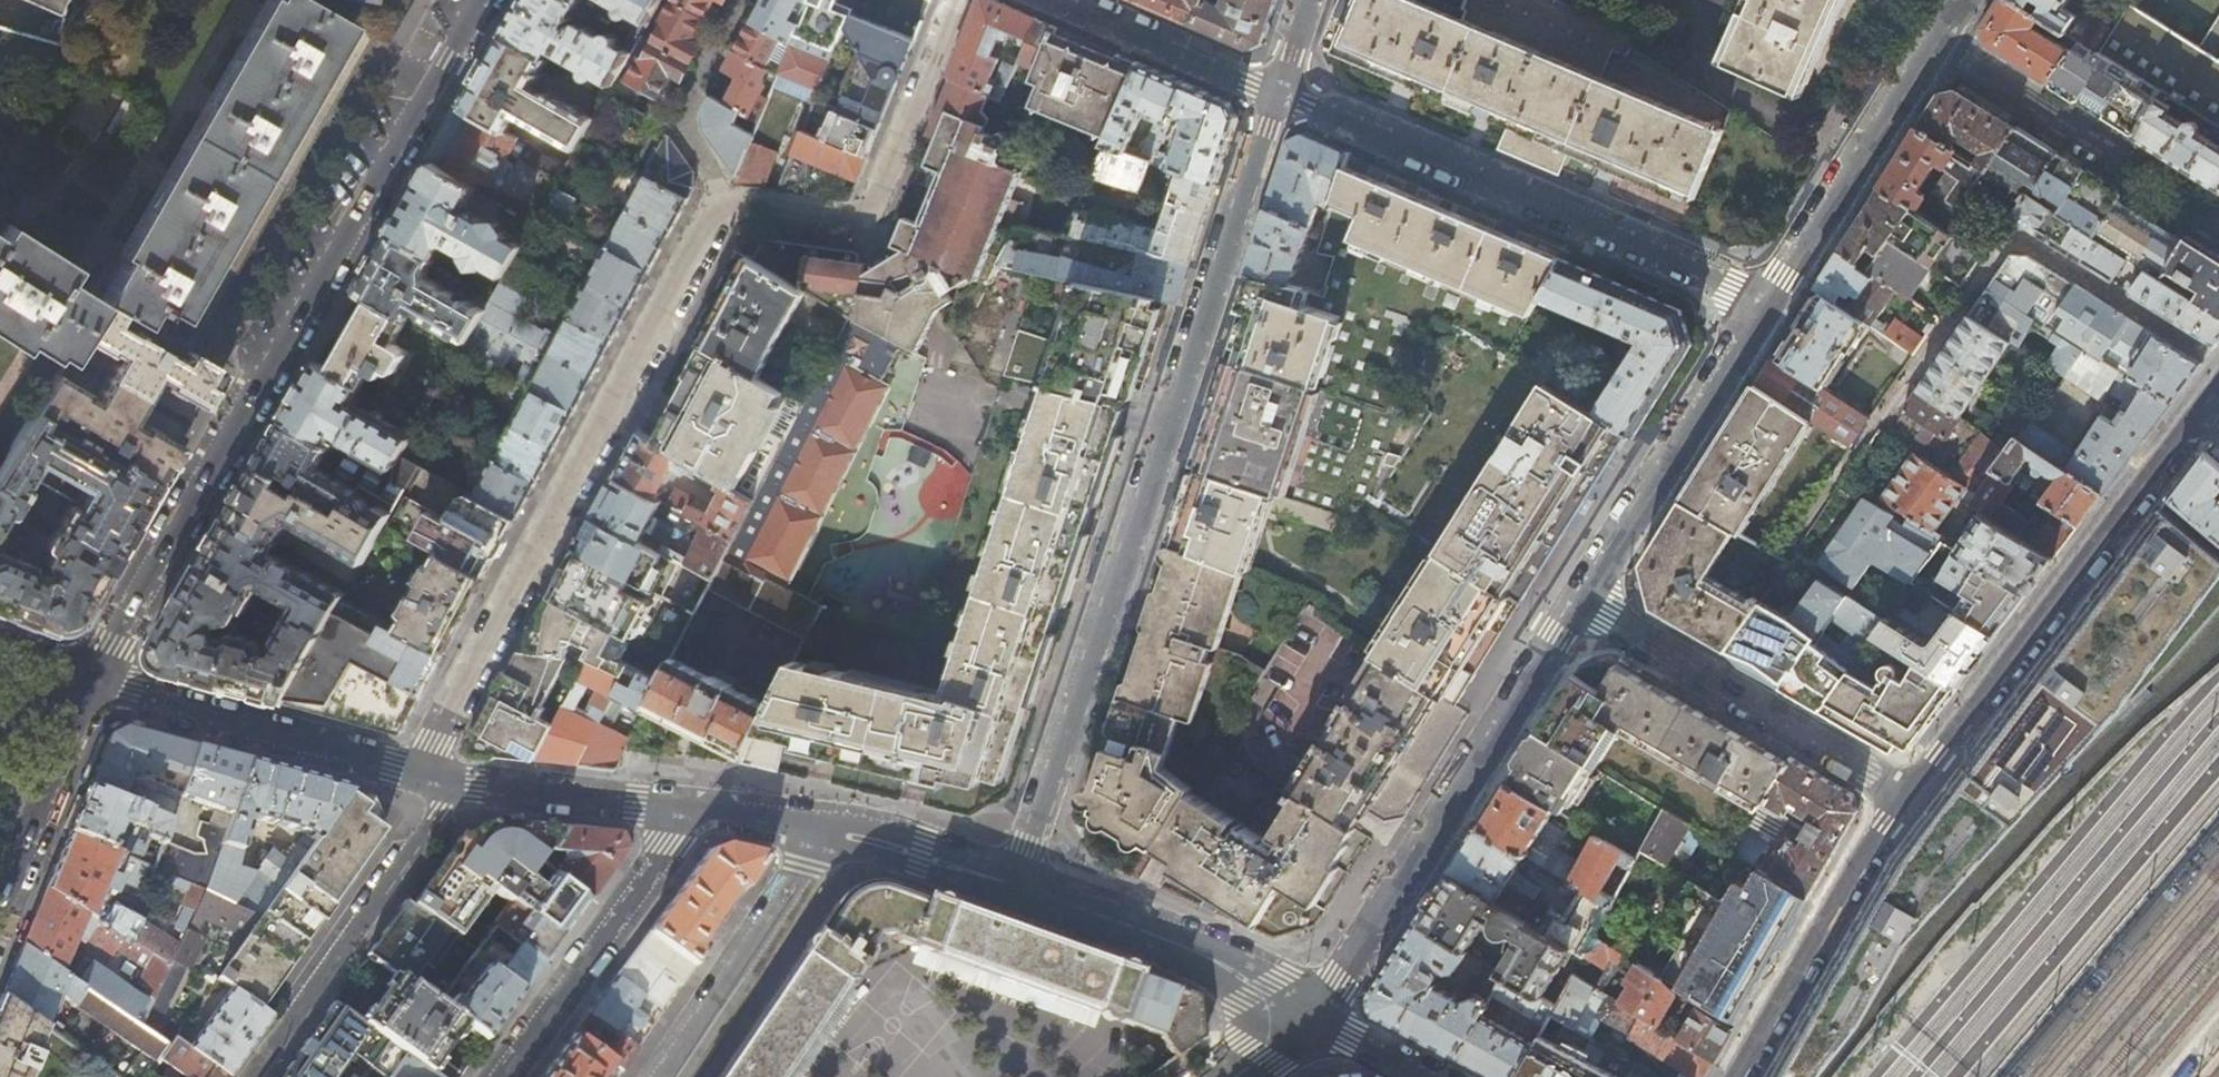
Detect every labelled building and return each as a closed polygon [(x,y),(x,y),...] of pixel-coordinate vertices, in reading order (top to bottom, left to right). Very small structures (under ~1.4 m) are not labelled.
[(63,15),(69,0),(28,0),(63,15)] [(122,314),(187,351),(189,351),(189,350),(229,280),(259,228),(297,160),(342,82),(369,34),(311,0),(271,0),(96,298),(98,300),(122,314)] [(574,0),(523,0),(518,9),(504,34),(548,59),(552,51),(586,70),(585,71),(585,73),(585,74),(586,76),(587,77),(590,79),(593,80),(596,79),(598,78),(599,77),(601,78),(601,82),(598,88),(608,93),(631,52),(639,37),(631,33),(627,40),(629,44),(626,50),(616,44),(617,42),(617,40),(616,37),(614,35),(613,35),(610,34),(609,34),(608,34),(605,36),(604,36),(604,38),(581,25),(574,27),(572,30),(567,27),(573,16),(580,20),(588,18),(592,11),(580,4),(574,0)] [(619,6),(619,9),(619,10),(619,12),(620,13),(621,15),(623,16),(625,16),(628,16),(629,16),(630,15),(632,13),(643,19),(639,25),(636,25),(631,33),(639,37),(641,35),(661,0),(609,0),(619,6)] [(670,1),(703,18),(713,0),(671,0),(670,1)] [(757,12),(751,23),(793,43),(797,32),(810,0),(764,0),(757,12)] [(835,48),(850,13),(836,7),(839,0),(810,0),(797,32),(835,48)] [(1037,18),(995,0),(979,0),(961,47),(950,76),(951,77),(988,93),(1001,98),(1014,68),(1007,65),(999,82),(992,78),(1000,60),(986,53),(997,27),(1027,40),(1037,18)] [(1194,27),(1205,0),(1132,0),(1157,11),(1194,27)] [(1194,27),(1248,50),(1262,42),(1268,26),(1276,0),(1205,0),(1194,27)] [(1562,0),(1560,0),(1540,49),(1420,0),(1344,0),(1326,42),(1511,119),(1498,149),(1507,152),(1560,175),(1571,145),(1696,196),(1725,127),(1603,75),(1613,49),(1627,54),(1641,33),(1562,0)] [(1540,49),(1560,0),(1420,0),(1540,49)] [(1838,0),(1757,0),(1728,65),(1796,94),(1838,0)] [(2041,17),(2015,0),(1998,0),(1993,8),(1981,26),(1985,43),(2018,63),(2050,83),(2057,73),(2080,42),(2065,32),(2046,20),(2042,25),(2063,39),(2060,42),(2035,26),(2041,17)] [(2070,0),(2015,0),(2041,17),(2046,20),(2065,32),(2075,16),(2065,9),(2070,0)] [(703,18),(670,1),(657,24),(661,26),(653,41),(692,61),(701,46),(691,40),(703,18)] [(2218,60),(2131,1),(2116,23),(2110,33),(2097,52),(2133,74),(2146,83),(2162,93),(2218,129),(2218,60)] [(2105,16),(2087,5),(2080,15),(2077,13),(2075,16),(2065,32),(2080,42),(2097,52),(2110,33),(2099,26),(2105,16)] [(899,61),(908,39),(850,13),(835,48),(831,58),(817,93),(815,96),(840,108),(845,110),(880,127),(898,81),(899,78),(899,75),(898,72),(897,69),(894,66),(897,60),(899,61)] [(2116,23),(2105,16),(2099,26),(2110,33),(2116,23)] [(1108,138),(1141,63),(1118,53),(1116,59),(1054,34),(1057,27),(1037,18),(1027,40),(1019,58),(1036,65),(1030,78),(1041,83),(1032,104),(1108,138)] [(65,41),(73,27),(49,20),(45,35),(65,41)] [(793,43),(751,23),(743,38),(736,51),(770,68),(780,72),(781,71),(793,43)] [(548,59),(504,34),(478,79),(463,106),(477,114),(506,131),(514,116),(576,150),(594,118),(549,93),(545,94),(533,88),(540,76),(542,77),(544,75),(542,73),(549,60),(548,59)] [(648,38),(641,35),(639,37),(631,52),(637,55),(648,38)] [(692,61),(653,41),(645,55),(640,56),(628,79),(661,97),(673,75),(682,80),(692,61)] [(2133,74),(2097,52),(2080,42),(2057,73),(2112,107),(2133,74)] [(831,58),(793,43),(781,71),(815,84),(812,91),(817,93),(831,58)] [(770,68),(736,51),(726,68),(743,76),(729,103),(744,110),(761,119),(770,98),(762,94),(767,85),(765,79),(770,68)] [(1141,63),(1108,138),(1105,145),(1125,152),(1146,108),(1151,110),(1149,116),(1158,119),(1152,132),(1166,137),(1172,123),(1181,127),(1177,139),(1172,137),(1169,145),(1175,147),(1172,155),(1159,151),(1162,143),(1148,137),(1140,157),(1216,183),(1227,151),(1238,117),(1231,102),(1189,84),(1141,63)] [(2134,136),(2159,98),(2162,93),(2146,83),(2133,74),(2112,107),(2057,73),(2050,83),(2084,105),(2088,100),(2109,112),(2105,118),(2112,123),(2134,136)] [(1023,169),(1005,161),(1001,159),(1000,156),(1000,154),(1002,149),(1000,148),(1001,146),(1005,146),(1007,145),(1009,143),(1010,141),(1010,139),(1010,135),(1009,133),(1007,131),(1003,129),(1001,128),(1000,128),(997,130),(993,135),(982,130),(988,116),(982,106),(988,93),(951,77),(928,133),(937,136),(926,163),(940,169),(924,208),(925,208),(948,213),(947,214),(1001,224),(1023,169)] [(604,101),(608,93),(598,88),(594,95),(604,101)] [(1932,105),(1917,128),(1950,148),(1952,148),(1957,140),(1963,143),(1960,147),(1967,151),(1970,147),(1981,154),(1976,163),(1989,171),(2016,128),(1988,110),(1956,90),(1939,93),(1932,105)] [(738,122),(744,110),(729,103),(712,95),(703,111),(704,128),(713,140),(736,173),(738,174),(739,174),(750,145),(757,130),(738,122)] [(2197,131),(2198,128),(2198,125),(2196,123),(2195,122),(2192,121),(2189,121),(2188,122),(2186,124),(2168,113),(2172,107),(2159,98),(2134,136),(2188,170),(2218,190),(2218,145),(2197,131)] [(2109,112),(2088,100),(2084,105),(2105,118),(2109,112)] [(477,114),(463,106),(445,138),(431,162),(445,170),(477,114)] [(872,146),(880,127),(845,110),(840,108),(836,118),(822,112),(814,132),(867,159),(872,146)] [(506,131),(477,114),(445,170),(475,187),(480,178),(540,212),(555,186),(559,179),(510,151),(518,138),(506,131)] [(858,181),(867,159),(814,132),(803,127),(778,190),(778,191),(806,195),(812,158),(858,181)] [(1940,165),(1950,148),(1917,128),(1900,156),(1881,186),(1911,206),(1912,207),(1922,193),(1923,191),(1917,188),(1934,162),(1939,166),(1940,165)] [(2045,146),(2016,128),(1989,171),(2023,192),(2030,182),(2038,187),(2058,154),(2045,146)] [(1332,206),(1332,203),(1345,166),(1349,152),(1304,133),(1289,140),(1278,172),(1267,206),(1312,226),(1317,208),(1313,198),(1332,206)] [(668,134),(646,176),(688,198),(691,193),(694,187),(693,171),(668,134)] [(510,151),(559,179),(566,166),(518,138),(510,151)] [(750,145),(739,174),(736,184),(752,186),(766,188),(778,156),(750,145)] [(1125,152),(1105,145),(1066,234),(1141,249),(1141,252),(1190,262),(1197,242),(1209,206),(1216,183),(1140,157),(1125,152)] [(1976,163),(1952,148),(1950,148),(1940,165),(1947,171),(1927,196),(1922,193),(1912,207),(1946,230),(1974,192),(1999,208),(1998,211),(2011,218),(2028,195),(2023,192),(1989,171),(1976,163)] [(2070,162),(2058,154),(2038,187),(2040,193),(2045,196),(2050,194),(2066,204),(2086,171),(2070,162)] [(475,187),(445,170),(431,162),(416,189),(390,235),(434,259),(441,245),(439,244),(441,240),(444,239),(449,242),(448,245),(469,257),(473,266),(483,265),(504,276),(521,246),(522,244),(505,234),(506,232),(501,224),(497,222),(488,223),(468,212),(465,215),(461,214),(459,207),(460,205),(463,206),(475,187)] [(1345,166),(1332,203),(1361,216),(1352,239),(1531,315),(1541,298),(1564,260),(1345,166)] [(2112,188),(2086,171),(2066,204),(2060,215),(2096,237),(2119,199),(2122,194),(2112,188)] [(677,220),(688,198),(646,176),(627,211),(670,233),(677,220)] [(540,212),(480,178),(475,187),(536,221),(540,212)] [(593,206),(555,186),(540,212),(552,219),(578,232),(593,206)] [(1880,252),(1890,239),(1887,237),(1911,206),(1881,186),(1874,197),(1840,251),(1858,263),(1870,246),(1880,252)] [(840,200),(848,201),(852,193),(844,190),(840,200)] [(2031,197),(2028,195),(2011,218),(2022,225),(2063,251),(2078,260),(2096,237),(2060,215),(2031,197)] [(2184,240),(2119,199),(2096,237),(2129,257),(2147,268),(2161,276),(2184,240)] [(1312,226),(1267,206),(1255,240),(1244,275),(1250,276),(1293,284),(1309,236),(1320,240),(1323,230),(1317,228),(1312,226)] [(1943,258),(1957,238),(1946,230),(1912,207),(1911,206),(1887,237),(1890,239),(1931,266),(1933,268),(1939,258),(1943,258)] [(978,279),(1001,224),(947,214),(948,213),(925,208),(924,208),(919,221),(904,215),(891,245),(896,247),(899,251),(878,262),(875,262),(848,314),(803,402),(781,445),(753,500),(734,537),(722,559),(785,591),(888,388),(879,384),(898,346),(915,354),(937,311),(954,302),(948,292),(971,279),(971,276),(978,279)] [(659,254),(670,233),(627,211),(607,248),(650,271),(659,254)] [(533,252),(552,219),(540,212),(536,221),(522,244),(521,246),(533,252)] [(1320,219),(1317,228),(1323,230),(1326,222),(1320,219)] [(1009,240),(1026,244),(1029,227),(1016,225),(1016,226),(1009,240)] [(74,334),(96,298),(64,278),(69,271),(0,228),(0,329),(22,343),(27,335),(60,357),(74,334)] [(434,259),(390,235),(372,265),(358,290),(372,298),(408,320),(413,311),(467,342),(471,335),(481,317),(485,310),(430,278),(428,268),(434,259)] [(2184,240),(2161,276),(2218,314),(2218,255),(2187,235),(2184,240)] [(2111,281),(2129,257),(2096,237),(2078,260),(2095,271),(2111,281)] [(848,314),(875,262),(860,260),(860,255),(860,253),(859,251),(858,249),(856,249),(854,248),(850,248),(850,250),(849,250),(848,250),(848,249),(849,247),(766,239),(755,259),(759,262),(807,290),(848,314)] [(1931,266),(1890,239),(1880,252),(1878,254),(1879,255),(1920,282),(1931,266)] [(535,253),(533,252),(521,246),(504,276),(502,281),(516,288),(535,253)] [(1182,285),(1190,262),(1141,252),(1135,276),(1005,247),(997,264),(1036,272),(1172,301),(1177,302),(1182,285)] [(638,292),(650,271),(607,248),(588,281),(631,304),(638,292)] [(1868,270),(1858,263),(1840,251),(1829,268),(1818,286),(1821,288),(1864,319),(1874,325),(1893,298),(1904,306),(1909,298),(1868,270)] [(1978,302),(1969,316),(2010,342),(2018,347),(2031,327),(2059,345),(2047,366),(2065,377),(2066,377),(2085,351),(2114,368),(2131,378),(2142,385),(2172,402),(2185,385),(2202,363),(2178,348),(2078,286),(2047,266),(2028,255),(2011,254),(1978,302)] [(1920,282),(1879,255),(1868,270),(1909,298),(1920,282)] [(755,259),(754,259),(750,257),(704,346),(712,350),(762,378),(807,290),(759,262),(755,259)] [(1564,260),(1541,298),(1636,338),(1637,335),(1644,337),(1596,413),(1628,433),(1634,436),(1692,344),(1682,309),(1564,260)] [(2147,268),(2136,284),(2130,281),(2124,289),(2162,312),(2215,346),(2218,340),(2218,314),(2161,276),(2147,268)] [(1172,301),(1036,272),(1028,298),(1074,313),(1063,346),(1017,331),(1002,377),(1044,386),(1124,403),(1133,377),(1145,381),(1147,375),(1161,334),(1172,301)] [(1304,287),(1293,284),(1250,276),(1238,312),(1223,357),(1315,387),(1338,316),(1299,304),(1304,287)] [(501,315),(516,288),(502,281),(485,310),(481,317),(593,376),(602,359),(612,340),(569,317),(554,344),(501,315)] [(619,327),(631,304),(588,281),(569,317),(612,340),(619,327)] [(1822,386),(1864,319),(1821,288),(1778,357),(1822,386)] [(118,321),(122,314),(98,300),(96,298),(74,334),(105,352),(106,349),(113,353),(101,374),(145,399),(158,378),(165,382),(163,385),(201,407),(211,390),(222,371),(189,351),(187,351),(183,357),(118,321)] [(394,343),(408,320),(372,298),(331,371),(361,389),(373,371),(383,378),(388,369),(392,372),(397,371),(407,354),(407,350),(394,343)] [(2010,342),(1969,316),(1943,352),(1918,390),(1960,417),(2010,342)] [(593,376),(481,317),(471,335),(540,372),(534,383),(522,377),(520,382),(531,388),(574,411),(584,394),(593,376)] [(1889,336),(1914,354),(1920,346),(1925,339),(1900,321),(1889,336)] [(803,402),(762,378),(712,350),(662,445),(753,500),(781,445),(803,402)] [(2100,388),(2114,368),(2085,351),(2066,377),(2094,396),(2100,388)] [(1765,370),(1755,385),(1811,421),(1850,446),(1860,432),(1870,418),(1822,386),(1778,357),(1774,355),(1765,370)] [(1315,387),(1223,357),(1203,419),(1188,465),(1272,492),(1279,495),(1315,387)] [(361,389),(331,371),(316,363),(299,393),(284,419),(329,444),(335,434),(395,469),(402,457),(414,436),(413,432),(412,430),(410,428),(409,428),(407,427),(404,428),(402,429),(401,430),(383,420),(384,419),(384,417),(384,415),(383,413),(381,411),(380,411),(379,411),(377,411),(376,411),(374,412),(373,414),(358,405),(360,402),(356,400),(362,389),(361,389)] [(2120,396),(2131,378),(2114,368),(2100,388),(2106,392),(2109,389),(2120,396)] [(133,421),(145,399),(101,374),(89,396),(82,392),(83,389),(52,371),(29,408),(44,416),(49,409),(56,414),(58,410),(108,439),(106,443),(118,451),(121,446),(129,451),(126,458),(124,456),(122,459),(124,461),(159,481),(170,463),(180,444),(142,422),(141,425),(133,421)] [(2122,411),(2142,385),(2131,378),(2120,396),(2114,407),(2117,409),(2118,409),(2122,411)] [(1563,534),(1628,433),(1596,413),(1546,383),(1440,552),(1520,603),(1563,534)] [(1811,421),(1755,385),(1743,404),(1702,470),(1682,500),(1740,533),(1811,421)] [(2144,440),(2172,402),(2142,385),(2122,411),(2118,409),(2117,409),(2111,419),(2103,414),(2078,452),(2067,470),(2102,493),(2132,455),(2144,440)] [(1124,403),(1044,386),(943,699),(793,664),(769,710),(744,759),(742,763),(766,768),(775,770),(783,738),(795,741),(793,747),(813,751),(837,757),(905,773),(929,778),(946,782),(947,776),(979,784),(982,775),(1003,781),(1028,704),(1034,706),(1057,635),(1052,633),(1062,603),(1067,605),(1091,533),(1085,532),(1095,503),(1100,505),(1123,435),(1118,433),(1126,408),(1123,407),(1124,403)] [(563,433),(574,411),(531,388),(513,423),(555,446),(563,433)] [(2114,407),(2120,396),(2109,389),(2106,392),(2102,399),(2114,407)] [(1960,417),(1918,390),(1904,411),(1924,425),(1917,435),(1928,443),(1936,432),(1947,438),(1961,418),(1960,417)] [(44,416),(29,408),(0,456),(0,490),(19,502),(26,492),(26,490),(26,488),(26,486),(24,484),(30,475),(77,502),(76,505),(73,504),(71,503),(69,503),(67,503),(66,505),(52,532),(74,544),(77,537),(88,544),(82,556),(108,571),(142,511),(159,481),(124,461),(123,464),(97,450),(91,450),(86,447),(90,441),(73,432),(69,438),(65,435),(64,431),(43,419),(44,416)] [(329,444),(284,419),(270,444),(258,464),(285,479),(289,474),(308,485),(305,490),(345,513),(356,493),(357,490),(320,468),(332,446),(329,444)] [(2032,422),(2019,439),(2054,461),(2066,444),(2032,422)] [(545,465),(555,446),(513,423),(493,459),(536,482),(545,465)] [(626,455),(615,476),(659,499),(677,465),(679,468),(688,473),(686,476),(707,487),(710,483),(723,491),(711,514),(694,505),(697,498),(677,487),(668,503),(706,523),(734,537),(753,500),(662,445),(639,431),(626,455)] [(1956,470),(1973,483),(2001,448),(1983,435),(1956,470)] [(2067,470),(2054,461),(2019,439),(1996,470),(2016,482),(2028,490),(2035,481),(2020,471),(2030,459),(2035,460),(2034,461),(2034,463),(2034,464),(2035,465),(2036,466),(2037,466),(2038,468),(2037,469),(2037,471),(2039,473),(2041,474),(2043,474),(2045,473),(2046,472),(2052,476),(2054,477),(2056,477),(2058,477),(2061,476),(2043,500),(2051,505),(2079,524),(2083,519),(2102,493),(2067,470)] [(2078,452),(2066,444),(2054,461),(2067,470),(2078,452)] [(1972,502),(1978,494),(1974,491),(1904,446),(1899,453),(1909,460),(1878,504),(1895,516),(1890,525),(1935,551),(1947,535),(1936,528),(1961,496),(1972,502)] [(2218,541),(2218,464),(2204,452),(2182,480),(2172,494),(2171,496),(2169,498),(2218,541)] [(386,524),(414,538),(439,552),(486,576),(500,549),(517,518),(474,495),(462,488),(402,457),(395,469),(389,479),(406,489),(392,514),(386,524)] [(526,501),(536,482),(493,459),(474,495),(517,518),(526,501)] [(285,479),(258,464),(243,492),(230,515),(276,541),(285,525),(294,522),(364,562),(386,524),(392,514),(381,508),(372,509),(367,499),(356,493),(345,513),(305,490),(302,495),(283,484),(285,479)] [(1272,492),(1188,465),(1175,503),(1163,540),(1174,545),(1244,572),(1245,572),(1272,492)] [(2001,503),(2016,482),(1996,470),(1983,488),(1978,494),(1972,502),(1970,505),(1981,512),(2054,558),(2064,545),(2079,524),(2051,505),(2038,526),(2001,503)] [(659,499),(615,476),(607,491),(594,516),(643,541),(648,531),(653,533),(661,519),(656,516),(664,501),(659,499)] [(1978,485),(1974,491),(1978,494),(1983,488),(1978,485)] [(1850,495),(1841,489),(1836,497),(1845,503),(1850,495)] [(0,490),(0,524),(6,515),(8,515),(10,515),(11,514),(19,502),(0,490)] [(1910,586),(1935,551),(1890,525),(1895,516),(1878,504),(1864,495),(1816,561),(1852,587),(1871,562),(1910,586)] [(1775,554),(1740,533),(1682,500),(1658,539),(1642,564),(1653,607),(1677,621),(1726,649),(1760,599),(1787,560),(1775,554)] [(668,503),(664,501),(656,516),(661,519),(685,531),(697,527),(703,530),(706,523),(668,503)] [(1769,1076),(1841,1076),(1880,1027),(2016,869),(2218,672),(2218,561),(2162,510),(1898,856),(1769,1076)] [(1981,512),(1958,551),(2027,593),(2039,577),(2054,558),(1981,512)] [(276,541),(230,515),(215,540),(203,562),(260,595),(265,587),(300,607),(295,615),(324,631),(343,598),(344,596),(346,592),(273,551),(278,542),(276,541)] [(681,561),(643,541),(594,516),(584,533),(576,549),(655,591),(664,595),(681,561)] [(734,537),(706,523),(703,530),(685,563),(713,578),(722,559),(734,537)] [(74,544),(52,532),(46,543),(45,544),(45,546),(46,548),(50,551),(45,561),(33,563),(18,557),(0,605),(0,611),(23,620),(53,632),(79,623),(92,599),(108,571),(82,556),(80,560),(68,554),(74,544)] [(1149,756),(1181,777),(1210,729),(1224,738),(1266,670),(1241,655),(1219,647),(1244,572),(1174,545),(1141,648),(1109,745),(1149,756)] [(631,638),(655,591),(576,549),(563,573),(551,596),(631,638)] [(18,557),(0,550),(0,605),(18,557)] [(1958,551),(1956,550),(1939,578),(1964,593),(1964,592),(1967,594),(1956,611),(1957,612),(1996,633),(2002,625),(2005,621),(2027,593),(1958,551)] [(464,617),(486,576),(439,552),(433,564),(428,561),(402,610),(407,612),(400,627),(444,653),(464,617)] [(1484,661),(1520,603),(1440,552),(1376,654),(1438,693),(1456,705),(1457,703),(1484,661)] [(722,559),(713,578),(709,584),(804,642),(821,609),(785,591),(722,559)] [(260,595),(203,562),(177,607),(171,618),(156,645),(154,652),(155,655),(159,665),(161,667),(166,669),(223,685),(230,656),(244,660),(250,635),(240,633),(234,636),(225,633),(222,626),(239,623),(246,610),(251,612),(260,595)] [(1780,688),(1821,634),(1834,618),(1849,598),(1818,576),(1789,616),(1760,599),(1726,649),(1744,663),(1745,661),(1749,664),(1753,667),(1751,670),(1780,688)] [(633,639),(631,638),(551,596),(542,611),(522,649),(589,659),(624,675),(629,664),(621,659),(633,639)] [(399,628),(343,598),(324,631),(284,702),(339,717),(401,733),(418,703),(433,674),(444,653),(400,627),(399,628)] [(1821,634),(1780,688),(1800,699),(1818,710),(1847,671),(1873,635),(1885,620),(1849,598),(1834,618),(1855,631),(1842,648),(1821,634)] [(1976,659),(1996,633),(1957,612),(1934,643),(1927,645),(1885,619),(1885,620),(1873,635),(1918,663),(1956,686),(1976,659)] [(284,702),(324,631),(295,615),(273,653),(265,640),(250,635),(244,660),(230,656),(223,685),(243,690),(284,702)] [(538,758),(589,659),(522,649),(514,663),(493,702),(470,745),(473,751),(489,753),(506,755),(518,751),(521,748),(523,744),(538,751),(535,758),(538,758)] [(674,654),(671,659),(661,679),(646,706),(744,759),(769,710),(731,688),(733,685),(713,675),(712,677),(674,654)] [(1437,694),(1438,693),(1376,654),(1291,788),(1298,792),(1348,823),(1354,827),(1437,694)] [(556,760),(579,763),(624,675),(589,659),(538,758),(556,760)] [(1537,731),(1561,746),(1663,808),(1683,820),(1734,851),(1747,831),(1751,823),(1788,762),(1787,762),(1724,726),(1675,697),(1625,669),(1616,663),(1604,684),(1606,685),(1603,690),(1573,674),(1557,699),(1537,731)] [(1908,725),(1921,732),(1956,686),(1918,663),(1911,676),(1897,667),(1894,665),(1890,664),(1887,665),(1884,667),(1882,669),(1881,673),(1882,677),(1884,680),(1883,682),(1881,681),(1876,689),(1847,671),(1818,710),(1830,716),(1830,715),(1835,718),(1838,713),(1866,729),(1863,734),(1871,739),(1871,740),(1891,752),(1908,725)] [(629,664),(624,675),(579,763),(593,765),(610,766),(632,719),(627,716),(633,705),(644,711),(646,706),(661,679),(629,664)] [(124,727),(116,732),(109,735),(101,754),(87,789),(170,821),(179,796),(196,747),(177,742),(124,727)] [(1663,808),(1561,746),(1537,731),(1519,759),(1506,780),(1556,809),(1562,813),(1599,835),(1605,839),(1637,857),(1642,848),(1663,808)] [(1149,756),(1109,745),(1092,796),(1099,798),(1094,809),(1157,848),(1191,792),(1194,787),(1181,777),(1149,756)] [(214,751),(196,747),(179,796),(216,809),(210,825),(226,830),(251,761),(214,751)] [(1788,762),(1751,823),(1773,835),(1786,815),(1810,829),(1807,832),(1797,827),(1789,840),(1775,864),(1760,855),(1767,843),(1747,831),(1734,851),(1736,852),(1744,856),(1760,866),(1809,897),(1828,863),(1858,810),(1854,793),(1830,779),(1791,757),(1788,762)] [(272,767),(251,761),(226,830),(204,889),(254,913),(261,917),(346,796),(351,788),(319,779),(272,767)] [(1556,809),(1506,780),(1492,802),(1477,825),(1525,855),(1534,860),(1545,867),(1573,883),(1583,863),(1566,853),(1575,838),(1549,822),(1556,809)] [(170,821),(87,789),(82,800),(77,811),(68,833),(123,856),(153,868),(158,855),(144,849),(149,836),(163,842),(170,821)] [(1339,838),(1348,823),(1298,792),(1271,835),(1283,842),(1280,848),(1268,841),(1241,823),(1234,835),(1228,831),(1235,820),(1191,792),(1157,848),(1176,861),(1175,863),(1261,917),(1282,883),(1311,901),(1334,864),(1330,861),(1343,840),(1339,838)] [(347,796),(346,796),(261,917),(245,939),(234,955),(216,981),(230,990),(257,1009),(259,1007),(278,979),(323,915),(365,855),(381,832),(374,814),(368,800),(347,796)] [(1661,860),(1683,820),(1663,808),(1642,848),(1661,860)] [(204,889),(226,830),(210,825),(201,821),(195,836),(201,838),(207,853),(193,854),(163,842),(158,855),(153,868),(156,869),(189,882),(204,889)] [(491,912),(502,898),(510,903),(541,862),(544,857),(546,855),(566,828),(525,824),(496,821),(457,840),(412,906),(454,936),(458,939),(472,920),(475,921),(477,921),(480,921),(483,920),(486,919),(488,916),(491,912)] [(1525,855),(1477,825),(1462,850),(1447,874),(1572,947),(1585,954),(1595,935),(1610,906),(1573,883),(1545,867),(1542,873),(1582,898),(1570,921),(1533,898),(1540,886),(1524,876),(1523,876),(1515,872),(1525,855)] [(601,832),(566,828),(546,855),(556,855),(557,850),(563,850),(561,863),(555,872),(590,899),(606,878),(627,849),(623,841),(620,834),(601,832)] [(123,856),(68,833),(63,846),(57,860),(45,889),(94,919),(101,904),(107,892),(114,895),(113,897),(116,898),(116,900),(119,901),(121,895),(115,892),(120,881),(113,877),(123,856)] [(1637,857),(1605,839),(1599,835),(1583,863),(1573,883),(1610,906),(1618,891),(1626,877),(1614,870),(1620,860),(1632,867),(1637,857)] [(660,915),(648,932),(694,966),(700,956),(697,948),(709,930),(707,922),(709,922),(718,909),(718,907),(726,905),(736,890),(746,888),(769,855),(732,848),(721,846),(708,850),(696,866),(660,915)] [(156,869),(153,868),(123,856),(113,877),(120,881),(132,885),(134,881),(149,887),(153,878),(156,869)] [(551,863),(544,857),(541,862),(549,867),(551,863)] [(1799,913),(1809,897),(1760,866),(1746,888),(1736,883),(1733,884),(1725,897),(1787,934),(1787,933),(1799,913)] [(189,882),(156,869),(153,878),(185,891),(189,882)] [(1432,897),(1418,919),(1469,949),(1481,928),(1487,932),(1490,932),(1493,930),(1495,928),(1497,931),(1498,932),(1501,934),(1503,935),(1507,935),(1510,935),(1512,934),(1515,931),(1519,933),(1517,942),(1501,968),(1504,971),(1544,995),(1572,947),(1447,874),(1432,897)] [(203,891),(204,889),(189,882),(185,891),(183,895),(179,894),(175,902),(183,906),(194,911),(203,891)] [(894,939),(909,945),(925,900),(903,892),(882,885),(872,885),(861,888),(848,895),(840,903),(819,934),(865,966),(872,954),(872,952),(873,948),(872,947),(870,944),(868,943),(867,942),(869,938),(871,937),(876,933),(882,932),(887,932),(891,934),(892,937),(892,939),(894,939)] [(1776,954),(1787,934),(1725,897),(1721,904),(1685,885),(1665,919),(1674,924),(1762,977),(1776,954)] [(94,919),(45,889),(33,917),(27,931),(21,947),(70,981),(77,974),(66,966),(69,957),(75,960),(78,952),(72,950),(75,943),(107,963),(114,952),(143,969),(137,984),(146,989),(141,998),(91,963),(76,984),(139,1028),(169,966),(131,942),(94,919)] [(254,913),(204,889),(203,891),(194,911),(184,933),(178,946),(169,966),(139,1028),(153,1037),(185,968),(189,970),(202,941),(192,937),(201,918),(236,935),(226,950),(234,955),(245,939),(241,937),(254,913)] [(925,900),(909,945),(1120,1021),(1137,975),(1138,972),(1080,951),(990,920),(926,897),(925,900)] [(412,906),(404,901),(375,943),(365,957),(395,979),(397,976),(436,1004),(450,984),(430,970),(454,936),(412,906)] [(561,939),(510,903),(493,926),(501,931),(520,945),(544,962),(552,952),(561,939)] [(142,926),(101,904),(94,919),(131,942),(142,926)] [(184,933),(194,911),(183,906),(173,928),(184,933)] [(1482,1011),(1489,999),(1493,992),(1504,971),(1501,968),(1494,965),(1478,992),(1468,998),(1466,1000),(1434,983),(1436,981),(1437,979),(1438,976),(1438,974),(1442,968),(1449,972),(1458,969),(1470,949),(1469,949),(1418,919),(1393,961),(1370,995),(1374,1011),(1403,1027),(1457,1056),(1482,1011)] [(1762,977),(1674,924),(1665,919),(1652,942),(1675,956),(1662,977),(1671,982),(1736,1023),(1740,1016),(1747,1004),(1756,989),(1762,977)] [(142,926),(131,942),(169,966),(178,946),(144,924),(142,926)] [(501,931),(493,926),(492,928),(475,950),(470,957),(522,992),(529,982),(544,962),(520,945),(511,957),(492,943),(501,931)] [(694,966),(648,932),(629,958),(615,976),(662,1012),(671,999),(694,966)] [(865,966),(819,934),(816,933),(807,947),(767,1005),(727,1065),(719,1076),(782,1076),(844,985),(850,988),(854,981),(860,972),(865,966)] [(1595,935),(1585,954),(1606,967),(1612,958),(1621,963),(1627,955),(1595,935)] [(70,981),(21,947),(12,969),(6,981),(1,995),(46,1027),(59,996),(73,1006),(74,1005),(157,1064),(160,1060),(169,1048),(156,1039),(153,1037),(139,1028),(76,984),(70,981)] [(1635,972),(1640,963),(1627,955),(1621,963),(1635,972)] [(503,1018),(522,992),(470,957),(464,966),(478,976),(469,988),(468,988),(457,1001),(453,998),(461,987),(453,981),(450,984),(436,1004),(465,1024),(487,1040),(503,1018)] [(1640,963),(1635,972),(1628,983),(1632,987),(1622,1004),(1657,1025),(1676,993),(1669,986),(1671,982),(1662,977),(1656,973),(1640,963)] [(1608,969),(1597,989),(1603,993),(1616,972),(1609,968),(1608,969)] [(196,979),(210,988),(215,980),(201,971),(196,979)] [(1504,971),(1493,992),(1504,999),(1546,1024),(1552,1013),(1558,1004),(1549,998),(1544,995),(1504,971)] [(1160,983),(1137,975),(1120,1021),(1161,1035),(1175,1057),(1190,1047),(1203,1038),(1200,1017),(1198,996),(1178,989),(1160,983)] [(1579,1019),(1594,995),(1592,994),(1596,988),(1574,975),(1569,983),(1558,1004),(1552,1013),(1565,1021),(1574,1027),(1579,1019)] [(429,1073),(465,1024),(436,1004),(423,995),(397,976),(395,979),(364,1022),(361,1025),(388,1043),(429,1073)] [(662,1012),(615,976),(600,997),(588,1013),(637,1049),(662,1012)] [(1561,978),(1549,998),(1558,1004),(1569,983),(1561,978)] [(1686,1072),(1684,1076),(1705,1076),(1714,1061),(1672,1035),(1666,1031),(1657,1025),(1622,1004),(1603,993),(1597,989),(1596,988),(1592,994),(1594,995),(1579,1019),(1574,1027),(1592,1038),(1593,1038),(1604,1022),(1660,1056),(1686,1072)] [(271,1018),(257,1009),(230,990),(189,1049),(229,1076),(251,1046),(271,1018)] [(1493,992),(1489,999),(1482,1011),(1493,1017),(1504,999),(1493,992)] [(46,1027),(1,995),(0,997),(0,1076),(31,1076),(51,1031),(46,1027)] [(1685,1000),(1666,1031),(1672,1035),(1714,1061),(1719,1053),(1733,1028),(1697,1007),(1686,1026),(1677,1020),(1688,1002),(1685,1000)] [(333,1001),(296,1055),(280,1076),(363,1076),(369,1069),(388,1043),(361,1025),(364,1022),(333,1001)] [(1482,1011),(1457,1056),(1480,1068),(1498,1076),(1516,1076),(1535,1042),(1493,1017),(1482,1011)] [(580,1025),(573,1035),(622,1072),(628,1063),(637,1049),(588,1013),(580,1025)] [(169,1020),(156,1039),(169,1048),(175,1040),(173,1039),(176,1036),(184,1041),(190,1033),(169,1020)] [(1636,1064),(1634,1063),(1628,1059),(1593,1038),(1592,1038),(1574,1027),(1565,1021),(1554,1041),(1541,1033),(1539,1036),(1535,1042),(1516,1076),(1629,1076),(1636,1064)] [(573,1035),(544,1074),(541,1076),(604,1076),(609,1071),(618,1076),(622,1072),(573,1035)] [(175,1040),(169,1048),(160,1060),(185,1076),(229,1076),(189,1049),(175,1040)] [(429,1073),(388,1043),(369,1069),(380,1076),(434,1076),(429,1073)] [(1632,1052),(1628,1059),(1634,1063),(1639,1056),(1632,1052)] [(1636,1064),(1629,1076),(1637,1076),(1639,1073),(1646,1076),(1657,1076),(1636,1064)]
